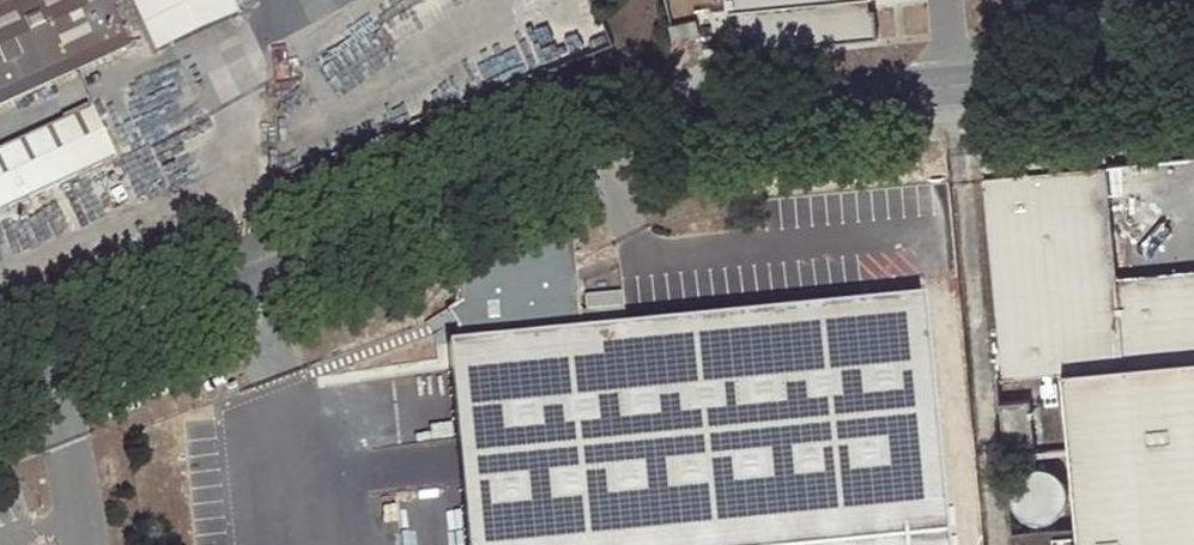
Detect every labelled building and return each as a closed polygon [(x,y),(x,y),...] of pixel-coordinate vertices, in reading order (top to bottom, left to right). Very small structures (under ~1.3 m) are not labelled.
[(69,66),(124,41),(106,0),(12,0),(0,6),(0,97),(69,66)] [(154,51),(239,13),(233,0),(130,0),(154,51)] [(729,9),(734,8),(735,20),(731,20),(735,51),(879,37),(875,8),(870,9),(869,0),(728,0),(729,9)] [(697,33),(694,20),(670,24),(673,37),(697,33)] [(0,97),(0,110),(74,76),(69,66),(0,97)] [(111,160),(89,109),(0,151),(0,211),(111,160)] [(982,150),(984,172),(1107,162),(1104,126),(981,136),(982,150)] [(1119,275),(1107,162),(984,172),(1003,379),(1070,373),(1086,544),(1193,544),(1193,267),(1119,275)] [(456,326),(457,341),(580,329),(574,261),(570,220),(451,266),(456,306),(446,311),(456,326)] [(925,296),(580,329),(457,341),(447,342),(466,544),(949,544),(925,296)]
